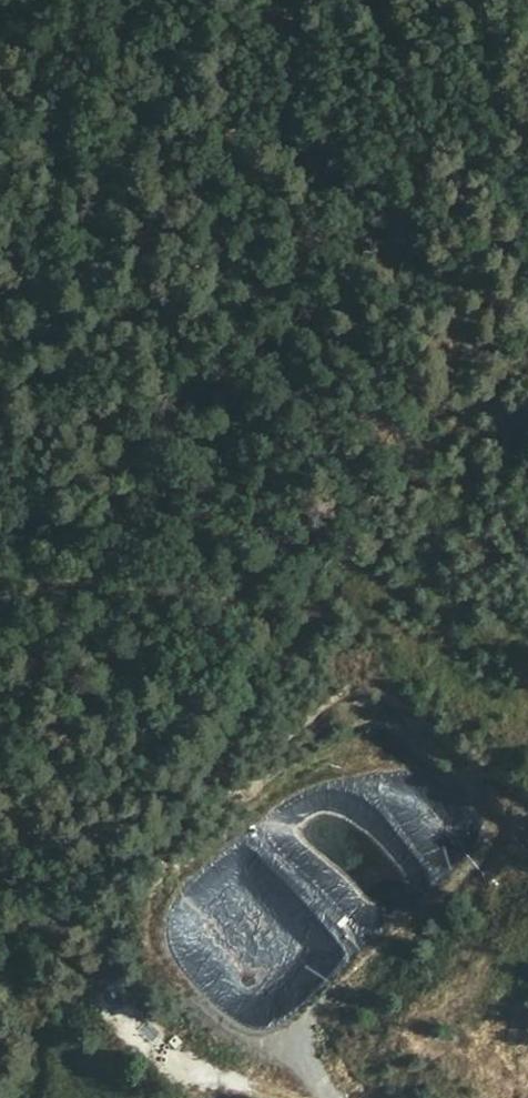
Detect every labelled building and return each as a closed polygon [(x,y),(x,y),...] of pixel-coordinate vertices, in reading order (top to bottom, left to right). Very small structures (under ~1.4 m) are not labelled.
[(287,869),(386,926),(432,847),(361,806),(344,836),(315,820),(287,869)]
